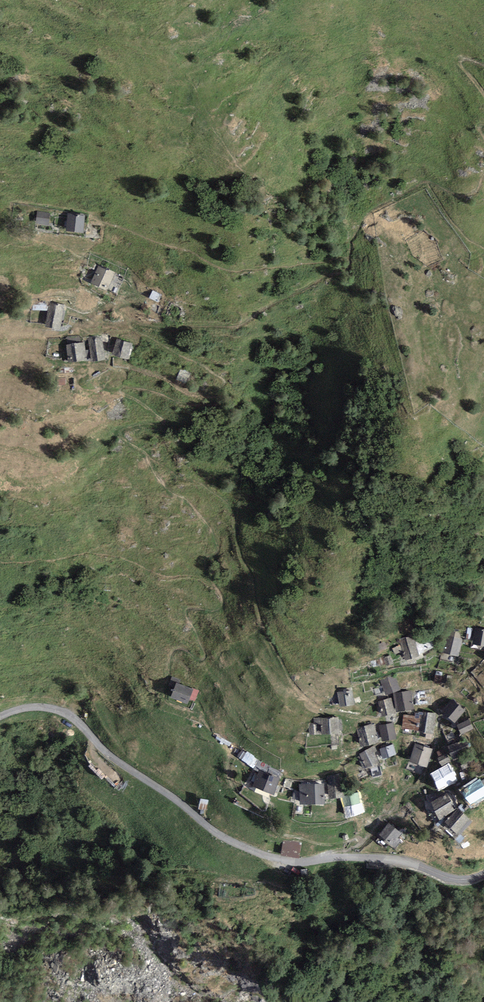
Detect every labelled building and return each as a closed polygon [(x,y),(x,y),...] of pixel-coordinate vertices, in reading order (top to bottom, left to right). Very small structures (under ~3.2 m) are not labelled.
[(50,213),(37,211),(36,224),(49,225),(50,213)] [(85,216),(68,214),(66,231),(83,233),(85,216)] [(115,274),(98,266),(89,284),(106,291),(115,274)] [(161,294),(153,291),(149,298),(158,302),(161,294)] [(65,306),(50,303),(45,326),(60,329),(65,306)] [(102,338),(88,340),(92,361),(105,359),(102,338)] [(117,339),(112,355),(127,360),(132,344),(117,339)] [(68,344),(65,344),(67,362),(85,360),(83,342),(80,342),(68,344)] [(190,374),(180,369),(176,379),(186,383),(190,374)] [(475,627),(473,644),(483,646),(483,628),(475,627)] [(415,641),(419,654),(439,644),(434,632),(415,641)] [(459,656),(463,639),(459,639),(460,633),(452,632),(451,637),(446,636),(442,653),(459,656)] [(413,635),(399,639),(406,660),(420,656),(419,654),(415,641),(413,635)] [(385,641),(376,645),(379,651),(387,648),(385,641)] [(402,652),(400,645),(392,648),(395,654),(402,652)] [(390,655),(383,658),(386,666),(393,663),(390,655)] [(443,672),(436,671),(434,682),(442,683),(443,672)] [(395,675),(380,680),(386,695),(400,690),(395,675)] [(193,689),(177,682),(171,698),(187,704),(189,698),(193,689)] [(195,701),(199,692),(193,689),(189,698),(195,701)] [(352,689),(337,692),(339,707),(354,704),(352,689)] [(411,690),(393,693),(396,711),(414,708),(411,690)] [(391,698),(378,702),(382,716),(395,713),(391,698)] [(453,700),(442,711),(455,722),(465,711),(453,700)] [(434,735),(436,713),(416,711),(416,715),(403,714),(402,729),(420,731),(420,733),(426,734),(425,739),(432,740),(432,735),(434,735)] [(322,734),(340,734),(339,717),(322,718),(322,734)] [(309,723),(309,734),(322,734),(322,718),(314,719),(314,723),(309,723)] [(469,719),(457,725),(461,734),(473,729),(469,719)] [(393,722),(379,725),(382,741),(396,738),(393,722)] [(373,724),(356,729),(361,747),(378,742),(373,724)] [(464,739),(447,745),(453,760),(470,753),(464,739)] [(432,749),(415,743),(409,762),(426,767),(432,749)] [(393,744),(379,749),(382,759),(397,755),(393,744)] [(364,770),(379,763),(375,752),(377,751),(375,746),(359,754),(360,756),(358,757),(364,770)] [(447,754),(438,758),(441,766),(450,761),(447,754)] [(450,764),(430,773),(439,790),(458,781),(450,764)] [(280,778),(259,770),(252,787),(274,795),(280,778)] [(340,773),(325,776),(330,799),(344,796),(340,773)] [(471,805),(483,796),(483,780),(481,782),(480,780),(462,792),(471,805)] [(325,803),(324,784),(300,785),(300,804),(325,803)] [(360,792),(340,798),(346,818),(366,813),(360,792)] [(431,802),(440,818),(456,809),(447,793),(431,802)] [(205,798),(200,798),(198,808),(206,810),(209,799),(205,798)] [(469,820),(458,809),(445,822),(456,833),(469,820)] [(379,835),(394,848),(400,840),(397,838),(401,833),(389,823),(379,835)] [(301,843),(283,840),(281,855),(299,858),(301,843)] [(307,868),(301,869),(302,876),(309,875),(307,868)]
